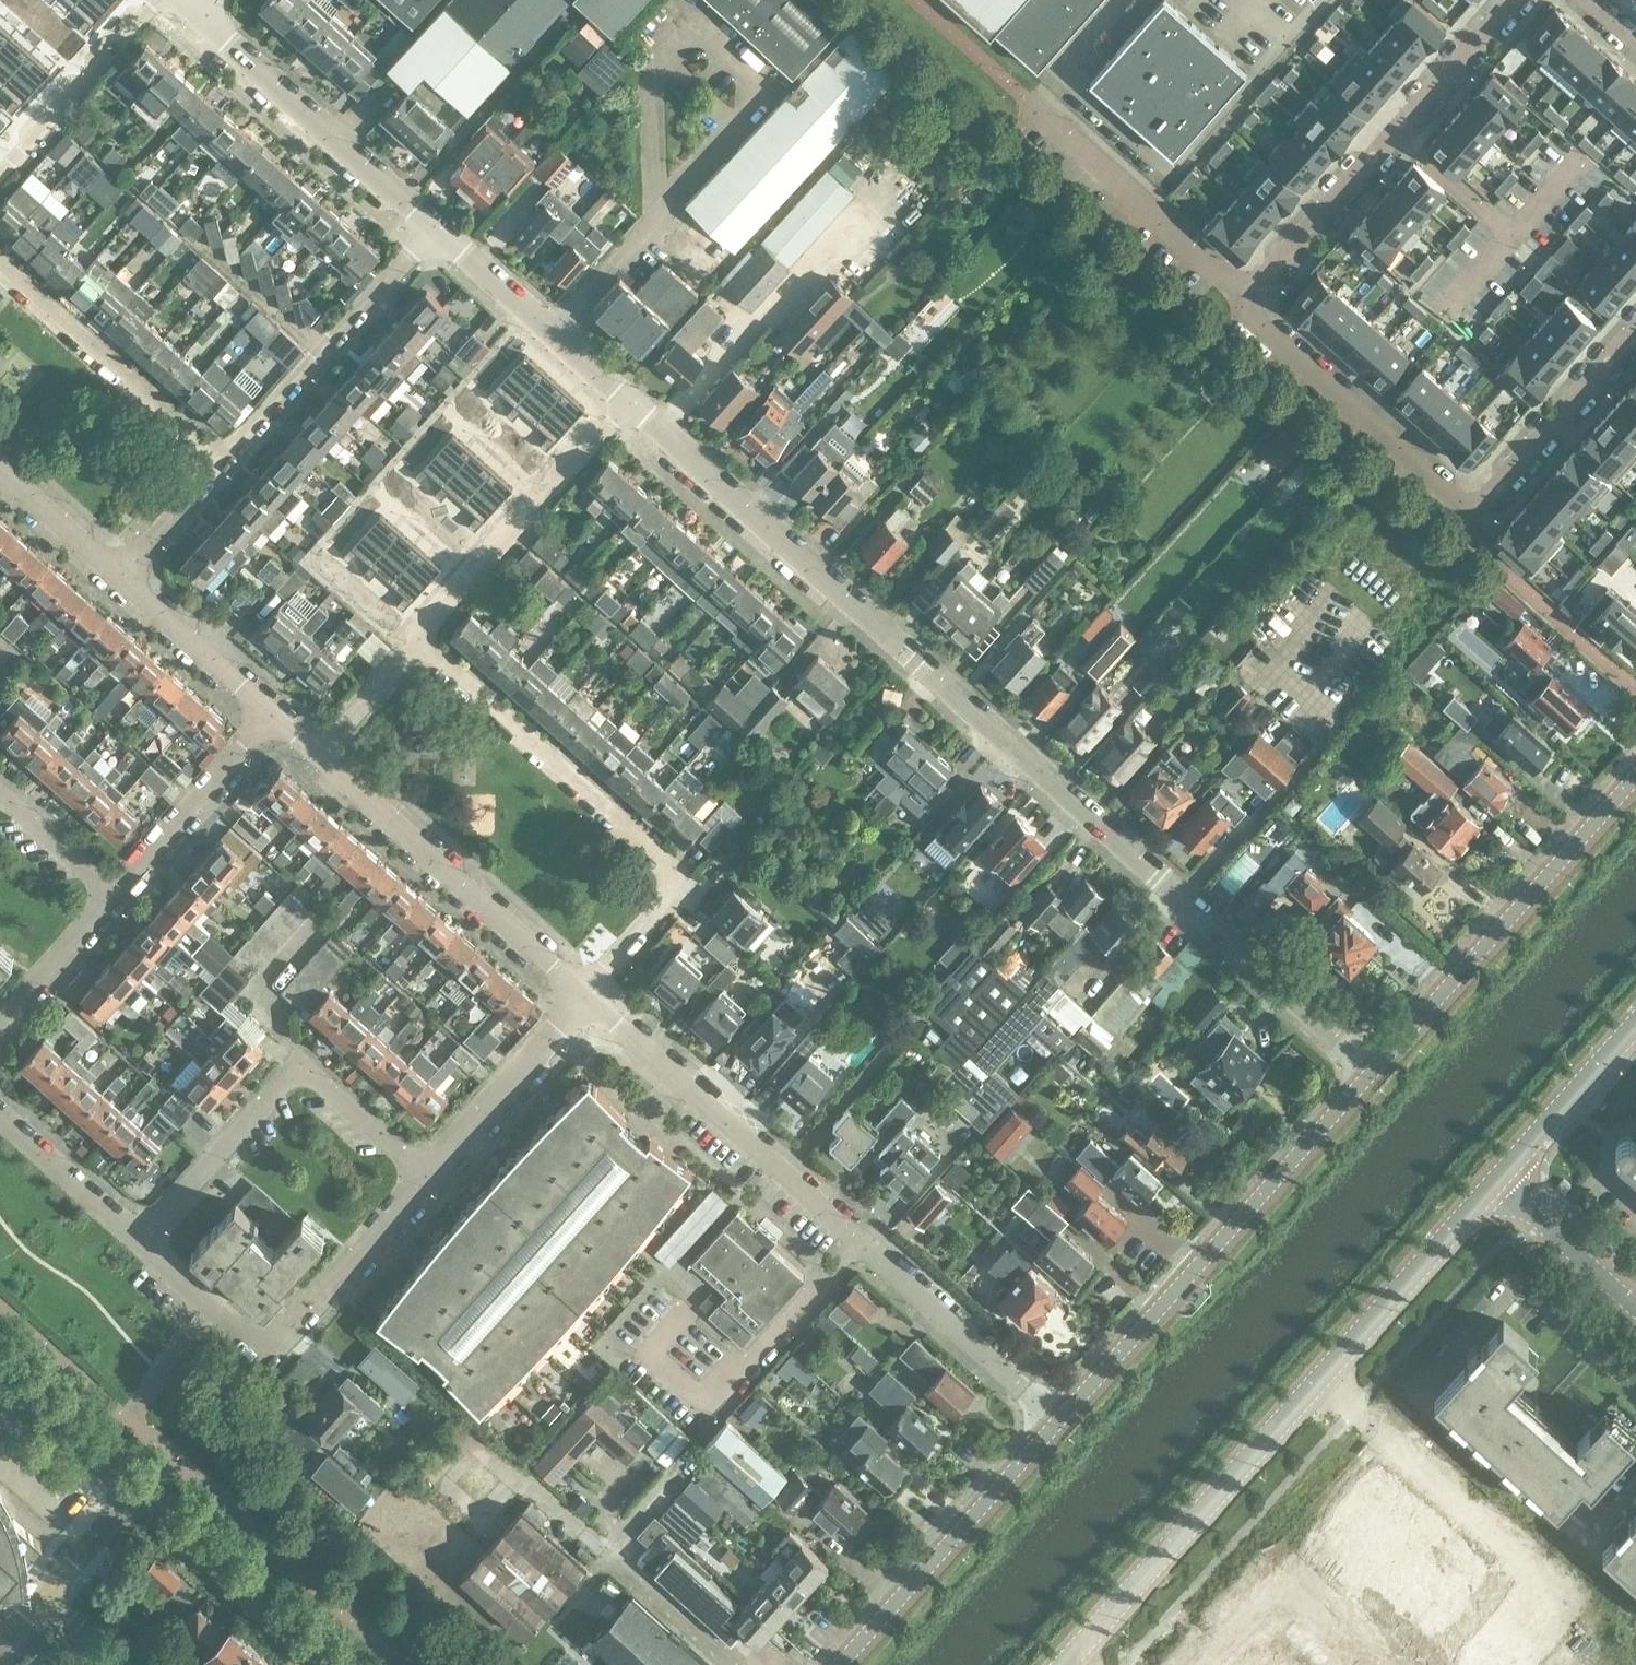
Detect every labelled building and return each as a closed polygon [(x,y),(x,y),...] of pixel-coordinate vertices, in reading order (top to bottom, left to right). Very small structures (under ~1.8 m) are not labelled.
[(74,4),(88,17),(79,26),(85,32),(114,0),(78,0),(74,4)] [(283,27),(307,0),(267,0),(261,6),(283,27)] [(283,27),(305,46),(333,15),(315,0),(307,0),(283,27)] [(435,0),(387,0),(414,24),(435,0)] [(415,39),(389,67),(410,86),(432,106),(454,126),(571,0),(450,0),(415,39)] [(588,8),(614,32),(643,0),(579,0),(588,8)] [(792,74),(795,71),(803,79),(848,31),(839,23),(842,21),(820,0),(712,0),(792,74)] [(996,28),(1021,0),(953,0),(991,34),(996,28)] [(996,28),(1038,67),(1098,0),(1021,0),(996,28)] [(1091,81),(1174,155),(1248,72),(1167,0),(1163,0),(1091,81)] [(1414,0),(1413,0),(1398,17),(1428,44),(1444,27),(1414,0)] [(1442,16),(1448,10),(1438,1),(1432,8),(1442,16)] [(1344,12),(1338,6),(1329,16),(1335,21),(1344,12)] [(1530,39),(1547,55),(1574,24),(1557,8),(1530,39)] [(333,15),(305,46),(327,66),(354,35),(333,15)] [(585,49),(592,41),(596,45),(609,31),(592,15),(579,29),(581,31),(574,39),(585,49)] [(1335,21),(1329,16),(1320,25),(1327,31),(1335,21)] [(1413,61),(1428,44),(1398,17),(1383,34),(1413,61)] [(11,34),(0,24),(0,47),(11,34)] [(1592,40),(1574,24),(1547,55),(1565,70),(1592,40)] [(848,31),(803,79),(687,204),(734,248),(898,73),(850,28),(848,31)] [(0,47),(0,83),(2,85),(31,52),(11,34),(0,47)] [(1413,61),(1383,34),(1368,50),(1398,78),(1413,61)] [(354,35),(327,66),(349,86),(360,73),(371,83),(391,61),(380,51),(377,55),(354,35)] [(1325,42),(1319,36),(1310,46),(1317,52),(1325,42)] [(1592,40),(1565,70),(1582,86),(1610,56),(1592,40)] [(147,84),(167,62),(147,44),(128,65),(127,66),(118,76),(138,93),(147,84)] [(611,84),(633,59),(622,49),(600,73),(611,84)] [(1384,94),(1398,78),(1368,50),(1353,67),(1384,94)] [(31,52),(2,85),(16,97),(7,107),(13,113),(51,70),(31,52)] [(1627,71),(1610,56),(1582,86),(1600,102),(1627,71)] [(186,79),(167,62),(147,84),(166,101),(186,79)] [(1299,72),(1292,67),(1283,76),(1290,82),(1299,72)] [(1338,84),(1369,111),(1384,94),(1353,67),(1338,84)] [(1600,102),(1618,117),(1635,97),(1635,79),(1627,71),(1600,102)] [(1504,83),(1493,74),(1477,92),(1507,119),(1523,101),(1514,92),(1504,83)] [(1514,92),(1520,86),(1510,77),(1504,83),(1514,92)] [(206,96),(186,79),(166,101),(186,119),(206,96)] [(1279,85),(1272,79),(1264,89),(1270,94),(1279,85)] [(383,116),(404,136),(432,106),(410,86),(383,116)] [(1523,101),(1529,94),(1520,86),(1514,92),(1523,101)] [(1270,94),(1264,89),(1255,98),(1262,104),(1270,94)] [(1318,107),(1348,134),(1363,117),(1333,90),(1318,107)] [(1461,110),(1491,137),(1507,119),(1477,92),(1461,110)] [(225,114),(206,96),(186,119),(205,136),(225,114)] [(1618,117),(1635,133),(1635,132),(1635,97),(1618,117)] [(1553,119),(1559,112),(1549,103),(1544,110),(1553,119)] [(432,106),(404,136),(426,156),(454,126),(432,106)] [(1348,134),(1318,107),(1303,123),(1333,151),(1348,134)] [(1260,115),(1254,109),(1245,119),(1252,125),(1260,115)] [(1491,137),(1461,110),(1445,127),(1476,154),(1491,137)] [(449,178),(465,192),(514,139),(507,133),(512,126),(495,111),(488,118),(489,119),(472,138),(481,146),(472,155),(471,154),(449,178)] [(1563,127),(1569,121),(1559,112),(1553,119),(1563,127)] [(244,131),(225,114),(205,136),(202,139),(210,147),(215,148),(216,146),(224,154),(244,131)] [(90,122),(89,124),(81,117),(70,129),(78,136),(84,141),(97,128),(90,122)] [(1318,167),(1333,151),(1303,123),(1288,140),(1318,167)] [(1430,145),(1460,172),(1476,154),(1445,127),(1430,145)] [(1545,136),(1539,130),(1530,140),(1537,146),(1545,136)] [(264,149),(244,131),(224,154),(244,171),(264,149)] [(67,134),(56,146),(63,152),(74,140),(67,134)] [(1589,150),(1594,144),(1585,135),(1579,141),(1589,150)] [(514,139),(465,192),(481,207),(503,183),(501,182),(510,173),(519,181),(536,162),(535,162),(537,160),(514,139)] [(1233,145),(1227,140),(1218,149),(1225,155),(1233,145)] [(1273,157),(1303,184),(1318,167),(1288,140),(1273,157)] [(1537,146),(1530,140),(1522,150),(1528,155),(1537,146)] [(556,142),(535,166),(555,185),(576,161),(556,142)] [(1598,159),(1604,152),(1594,144),(1589,150),(1598,159)] [(110,164),(121,152),(113,145),(102,157),(110,164)] [(283,166),(264,149),(244,171),(263,188),(283,166)] [(1225,155),(1218,149),(1210,159),(1216,165),(1225,155)] [(110,164),(116,170),(128,158),(121,152),(110,164)] [(95,181),(106,169),(98,162),(87,174),(95,181)] [(1298,189),(1268,162),(1252,180),(1283,207),(1298,189)] [(1398,181),(1428,208),(1445,189),(1414,162),(1398,181)] [(302,183),(283,166),(263,188),(282,206),(302,183)] [(1624,181),(1629,175),(1620,166),(1614,173),(1624,181)] [(750,251),(754,255),(742,268),(739,265),(734,270),(737,273),(725,286),(751,309),(789,267),(788,266),(854,194),(827,168),(760,240),(750,251)] [(1199,174),(1192,168),(1184,178),(1190,184),(1199,174)] [(101,187),(113,175),(106,169),(95,181),(101,187)] [(1519,176),(1512,170),(1504,179),(1510,185),(1519,176)] [(1635,187),(1635,181),(1629,175),(1624,181),(1633,190),(1635,187)] [(1190,184),(1184,178),(1175,188),(1182,194),(1190,184)] [(152,179),(140,192),(167,216),(181,201),(161,184),(159,186),(152,179)] [(1510,185),(1504,179),(1495,189),(1502,195),(1510,185)] [(1268,224),(1283,207),(1252,180),(1238,196),(1268,224)] [(1428,208),(1398,181),(1382,198),(1412,225),(1428,208)] [(9,237),(42,200),(22,182),(9,197),(0,207),(0,229),(9,237)] [(322,201),(302,183),(282,206),(293,215),(282,228),(291,235),(322,201)] [(551,188),(550,189),(539,200),(544,204),(514,236),(532,252),(552,231),(560,238),(581,215),(551,188)] [(1614,197),(1607,191),(1598,201),(1605,207),(1614,197)] [(133,216),(145,203),(137,196),(125,209),(133,216)] [(1268,224),(1238,196),(1223,213),(1253,240),(1268,224)] [(1366,216),(1396,243),(1412,225),(1382,198),(1366,216)] [(29,255),(48,233),(62,218),(42,200),(9,237),(29,255)] [(316,246),(341,218),(322,201),(291,235),(300,243),(306,236),(316,246)] [(140,222),(151,210),(145,203),(133,216),(140,222)] [(1593,210),(1587,204),(1578,214),(1584,220),(1593,210)] [(1208,230),(1238,257),(1253,240),(1223,213),(1208,230)] [(1584,220),(1578,214),(1569,224),(1576,229),(1584,220)] [(191,215),(179,227),(187,234),(198,221),(191,215)] [(600,248),(608,239),(583,216),(575,226),(574,225),(560,241),(569,249),(550,269),(567,284),(599,247),(600,248)] [(1350,233),(1381,261),(1396,243),(1366,216),(1350,233)] [(205,220),(208,230),(212,245),(212,246),(224,243),(222,236),(223,236),(222,234),(217,217),(205,220)] [(336,264),(361,236),(341,218),(316,246),(317,246),(317,250),(323,256),(326,255),(336,264)] [(172,251),(183,238),(164,221),(153,234),(172,251)] [(198,221),(187,234),(194,240),(205,228),(198,221)] [(1471,229),(1465,223),(1456,233),(1462,239),(1471,229)] [(1628,227),(1613,245),(1635,266),(1635,234),(1628,227)] [(48,233),(29,255),(48,272),(68,250),(48,233)] [(235,233),(223,236),(222,236),(224,243),(229,262),(233,261),(241,259),(239,252),(240,252),(235,233)] [(1462,239),(1456,233),(1447,243),(1454,248),(1462,239)] [(381,254),(361,236),(336,264),(342,270),(342,276),(349,281),(354,280),(355,281),(360,275),(361,276),(381,254)] [(179,257),(190,244),(183,238),(172,251),(179,257)] [(1364,259),(1370,253),(1361,244),(1355,250),(1364,259)] [(1613,245),(1597,263),(1627,290),(1635,280),(1635,266),(1613,245)] [(242,252),(240,252),(239,252),(241,259),(246,278),(254,276),(259,275),(257,269),(258,269),(253,249),(242,252)] [(68,250),(48,272),(67,289),(87,268),(86,267),(68,250)] [(1374,268),(1380,261),(1370,253),(1364,259),(1374,268)] [(1558,259),(1552,253),(1543,263),(1550,268),(1558,259)] [(87,268),(67,289),(87,307),(118,273),(97,254),(86,267),(87,268)] [(1435,260),(1428,254),(1420,264),(1426,269),(1435,260)] [(203,294),(205,292),(222,273),(202,255),(183,276),(203,294)] [(621,279),(594,308),(642,352),(665,327),(667,330),(699,295),(678,276),(662,261),(635,292),(621,279)] [(1550,268),(1543,263),(1535,272),(1541,278),(1550,268)] [(1581,280),(1611,307),(1627,290),(1597,263),(1581,280)] [(1426,269),(1420,264),(1411,273),(1417,279),(1426,269)] [(271,266),(258,269),(257,269),(259,275),(264,294),(276,290),(275,284),(273,275),(271,266)] [(118,273),(87,307),(106,324),(137,290),(118,273)] [(222,273),(205,292),(212,298),(229,279),(222,273)] [(1387,288),(1393,282),(1384,273),(1378,280),(1387,288)] [(1292,305),(1310,320),(1337,290),(1319,274),(1292,305)] [(800,354),(814,338),(823,346),(850,317),(842,309),(852,297),(831,278),(779,335),(800,354)] [(285,281),(275,284),(276,290),(281,309),(294,306),(292,299),(293,299),(288,280),(285,281)] [(927,341),(964,303),(945,284),(908,323),(927,341)] [(137,290),(106,324),(126,342),(145,320),(144,319),(156,307),(137,290)] [(1337,290),(1310,320),(1327,336),(1354,306),(1337,290)] [(261,308),(253,301),(252,302),(240,291),(226,307),(228,309),(232,305),(249,321),(261,308)] [(427,291),(409,311),(431,331),(449,311),(427,291)] [(1514,299),(1507,293),(1499,303),(1505,308),(1514,299)] [(305,296),(293,299),(292,299),(294,306),(295,309),(299,325),(310,322),(313,322),(306,297),(305,296)] [(1413,311),(1419,305),(1409,296),(1403,302),(1413,311)] [(1549,316),(1579,343),(1595,326),(1565,298),(1549,316)] [(690,351),(723,315),(705,299),(665,343),(670,347),(655,363),(681,387),(703,362),(690,351)] [(1505,308),(1499,303),(1490,312),(1496,318),(1505,308)] [(1423,320),(1428,313),(1419,305),(1413,311),(1423,320)] [(1372,322),(1354,306),(1327,336),(1345,352),(1372,322)] [(261,308),(249,321),(256,327),(268,314),(261,308)] [(431,331),(409,311),(392,330),(413,350),(414,349),(431,331)] [(866,324),(886,342),(895,331),(876,313),(866,324)] [(311,324),(320,331),(328,322),(319,315),(313,322),(311,324)] [(1533,334),(1564,361),(1579,343),(1549,316),(1533,334)] [(145,320),(126,342),(145,359),(164,337),(145,320)] [(1345,352),(1362,368),(1390,337),(1372,322),(1345,352)] [(281,357),(296,340),(279,324),(264,342),(281,357)] [(1494,330),(1488,325),(1479,334),(1486,340),(1494,330)] [(898,356),(912,341),(900,329),(886,344),(898,356)] [(413,350),(392,330),(374,349),(396,369),(397,368),(405,376),(423,357),(414,349),(413,350)] [(468,363),(486,343),(474,332),(456,352),(468,363)] [(1564,361),(1533,334),(1518,351),(1548,378),(1564,361)] [(164,337),(145,359),(164,376),(184,355),(164,337)] [(1362,368),(1380,383),(1407,353),(1390,337),(1362,368)] [(1466,358),(1471,352),(1462,343),(1456,350),(1466,358)] [(396,369),(374,349),(357,369),(379,388),(396,369)] [(1502,369),(1532,396),(1548,378),(1518,351),(1502,369)] [(1475,367),(1481,361),(1471,352),(1466,358),(1475,367)] [(526,353),(488,395),(494,401),(503,391),(516,403),(507,413),(508,414),(524,395),(546,371),(544,370),(534,360),(526,353)] [(184,355),(164,376),(184,394),(203,372),(202,371),(184,355)] [(203,372),(184,394),(203,411),(234,377),(213,359),(202,371),(203,372)] [(982,361),(958,374),(965,386),(989,373),(982,361)] [(456,375),(444,364),(438,371),(450,382),(456,375)] [(748,408),(762,393),(733,368),(700,404),(723,425),(742,403),(748,408)] [(824,368),(794,401),(766,433),(751,449),(766,463),(789,438),(804,421),(798,416),(833,376),(825,369),(824,368)] [(387,396),(379,388),(357,369),(339,388),(361,408),(369,415),(387,396)] [(1398,399),(1415,415),(1442,384),(1425,369),(1398,399)] [(1505,385),(1511,378),(1501,370),(1496,376),(1505,385)] [(450,382),(438,371),(431,378),(444,389),(450,382)] [(524,395),(508,414),(514,419),(523,409),(536,421),(565,389),(546,371),(524,395)] [(234,377),(203,411),(223,429),(242,407),(231,397),(242,385),(234,377)] [(1515,394),(1521,387),(1511,378),(1505,385),(1515,394)] [(1626,393),(1635,401),(1635,382),(1626,393)] [(766,433),(794,401),(776,384),(746,418),(750,421),(737,436),(751,449),(766,433)] [(1442,384),(1415,415),(1433,430),(1460,400),(1442,384)] [(361,408),(339,388),(322,407),(344,427),(361,408)] [(565,389),(536,421),(550,434),(541,444),(548,449),(586,407),(575,398),(565,389)] [(1610,411),(1635,434),(1635,401),(1626,393),(1610,411)] [(1477,416),(1460,400),(1433,430),(1450,446),(1477,416)] [(422,414),(409,402),(402,410),(415,421),(422,414)] [(344,427),(322,407),(304,427),(326,446),(344,427)] [(415,421),(402,410),(397,416),(409,428),(415,421)] [(1594,429),(1632,463),(1635,459),(1635,434),(1610,411),(1594,429)] [(1477,416),(1450,446),(1469,463),(1496,432),(1477,416)] [(924,425),(910,441),(921,451),(935,435),(924,425)] [(1262,448),(1282,467),(1303,444),(1283,426),(1262,448)] [(326,446),(304,427),(287,446),(309,466),(309,465),(326,446)] [(1594,429),(1578,447),(1616,481),(1632,463),(1594,429)] [(453,433),(416,475),(422,481),(431,472),(444,483),(435,493),(436,494),(452,475),(474,451),(473,451),(462,441),(453,433)] [(794,478),(813,496),(845,460),(848,456),(833,443),(823,433),(810,447),(805,442),(778,472),(790,483),(794,478)] [(387,452),(374,441),(368,448),(380,460),(387,452)] [(309,466),(287,446),(269,465),(291,485),(301,474),(312,483),(320,475),(309,465),(309,466)] [(380,460),(368,448),(362,455),(374,467),(380,460)] [(452,475),(436,494),(442,499),(451,489),(464,502),(493,469),(474,451),(452,475)] [(1574,451),(1558,469),(1596,503),(1612,486),(1574,451)] [(609,460),(590,481),(600,490),(587,505),(597,513),(610,499),(629,478),(609,460)] [(845,460),(813,496),(832,513),(828,517),(840,528),(879,484),(868,474),(865,478),(845,460)] [(303,496),(269,465),(252,484),(285,515),(303,496)] [(493,469),(464,502),(478,514),(469,524),(476,529),(514,487),(503,478),(493,469)] [(1558,469),(1542,487),(1572,514),(1587,498),(1595,505),(1596,503),(1558,469)] [(909,489),(926,504),(940,488),(923,472),(909,489)] [(622,523),(648,495),(629,478),(610,499),(603,506),(622,523)] [(345,499),(351,491),(340,481),(333,488),(345,499)] [(285,515),(252,484),(234,504),(256,523),(263,530),(268,534),(285,515)] [(1542,487),(1526,505),(1564,539),(1565,538),(1557,531),(1572,514),(1542,487)] [(642,541),(667,512),(648,495),(622,523),(642,541)] [(987,541),(1017,508),(1005,497),(975,530),(987,541)] [(884,568),(909,541),(897,530),(912,514),(900,503),(861,547),(884,568)] [(256,523),(234,504),(217,523),(250,553),(258,544),(254,540),(263,530),(256,523)] [(1526,505),(1510,523),(1548,557),(1564,539),(1526,505)] [(1623,510),(1614,520),(1620,526),(1629,516),(1623,510)] [(687,530),(667,512),(642,541),(638,545),(657,562),(687,530)] [(381,513),(344,555),(350,561),(359,551),(372,563),(363,573),(364,574),(402,531),(381,513)] [(974,529),(969,525),(957,513),(928,545),(945,560),(974,529)] [(9,526),(0,518),(0,537),(9,526)] [(250,553),(217,523),(200,542),(221,562),(222,561),(233,571),(250,553)] [(1510,523),(1494,541),(1532,575),(1548,557),(1510,523)] [(29,544),(9,526),(0,537),(0,558),(9,566),(29,544)] [(568,545),(548,527),(533,544),(553,562),(568,545)] [(1607,528),(1598,538),(1605,544),(1613,534),(1607,528)] [(706,547),(687,530),(657,562),(677,580),(706,547)] [(402,531),(364,574),(370,579),(379,569),(392,581),(421,550),(421,549),(402,531)] [(1598,538),(1589,548),(1596,554),(1605,544),(1598,538)] [(221,562),(200,542),(181,562),(203,582),(221,562)] [(29,544),(9,566),(10,567),(0,578),(0,589),(3,592),(18,575),(29,584),(49,562),(29,544)] [(725,564),(706,547),(677,580),(686,588),(696,577),(706,586),(725,564)] [(1036,591),(1066,559),(1054,548),(1024,581),(1036,591)] [(421,550),(392,581),(406,594),(397,604),(404,609),(442,567),(421,549),(421,550)] [(288,562),(283,568),(270,557),(263,565),(282,582),(295,568),(288,562)] [(926,605),(948,624),(981,588),(969,578),(978,568),(968,559),(926,605)] [(572,579),(583,567),(576,561),(565,573),(572,579)] [(68,579),(49,562),(29,584),(48,602),(68,579)] [(745,582),(725,564),(706,586),(726,603),(745,582)] [(282,582),(263,565),(258,571),(277,588),(282,582)] [(557,596),(568,584),(560,578),(549,567),(536,582),(555,599),(557,596)] [(572,579),(579,585),(590,573),(583,567),(572,579)] [(1580,567),(1571,578),(1577,584),(1587,573),(1580,567)] [(282,582),(277,588),(289,599),(306,579),(295,568),(282,582)] [(1571,578),(1563,587),(1569,593),(1577,584),(1571,578)] [(88,597),(68,579),(48,602),(49,602),(42,609),(61,626),(88,597)] [(735,632),(764,599),(745,582),(726,603),(716,615),(725,623),(735,632)] [(229,604),(241,615),(259,595),(246,584),(229,604)] [(568,584),(557,596),(564,602),(574,590),(568,584)] [(611,614),(622,602),(605,587),(595,599),(611,614)] [(1577,621),(1601,642),(1610,632),(1631,651),(1635,647),(1635,648),(1635,606),(1631,601),(1627,605),(1608,587),(1577,621)] [(981,588),(948,624),(969,644),(1011,598),(1000,589),(992,598),(981,588)] [(1178,594),(1163,611),(1177,623),(1192,607),(1178,594)] [(107,614),(88,597),(61,626),(52,637),(60,644),(76,626),(87,637),(107,614)] [(754,649),(783,617),(764,599),(735,632),(754,649)] [(611,614),(618,620),(628,608),(622,602),(611,614)] [(300,625),(277,649),(299,668),(321,644),(310,634),(329,612),(319,603),(300,625)] [(256,630),(277,649),(300,625),(279,605),(256,630)] [(16,610),(3,625),(0,628),(14,641),(28,625),(35,632),(45,621),(38,614),(30,623),(16,610)] [(599,612),(588,625),(596,631),(607,619),(599,612)] [(452,635),(472,653),(496,624),(488,616),(482,623),(471,613),(452,635)] [(127,632),(107,614),(87,637),(81,644),(72,654),(72,655),(66,662),(73,668),(79,661),(80,661),(89,651),(100,662),(127,632)] [(321,644),(299,668),(320,688),(342,663),(333,655),(347,640),(355,648),(366,636),(345,617),(321,644)] [(803,635),(783,617),(754,649),(764,657),(774,667),(784,656),(803,635)] [(496,624),(472,653),(491,670),(510,648),(521,637),(501,619),(496,624)] [(607,619),(596,631),(602,637),(613,625),(607,619)] [(1032,644),(1045,630),(1033,620),(1021,634),(1019,632),(1009,643),(1012,646),(995,665),(1005,674),(1003,676),(1012,684),(1014,682),(1017,685),(1044,655),(1032,644)] [(1586,705),(1544,667),(1538,663),(1553,647),(1536,632),(1523,620),(1505,642),(1530,665),(1526,669),(1535,677),(1533,678),(1532,677),(1530,678),(1523,686),(1524,691),(1531,697),(1529,699),(1563,730),(1586,705)] [(1098,679),(1113,663),(1112,662),(1136,636),(1121,621),(1082,664),(1098,679)] [(650,649),(660,637),(653,631),(643,643),(650,649)] [(146,649),(127,632),(100,662),(101,662),(98,665),(91,672),(92,672),(85,681),(91,687),(99,679),(105,672),(107,673),(116,663),(126,672),(146,649)] [(1436,634),(1408,663),(1424,679),(1453,649),(1436,634)] [(650,649),(656,655),(667,643),(660,637),(650,649)] [(510,648),(491,670),(510,687),(530,666),(510,648)] [(638,648),(627,660),(635,666),(645,654),(638,648)] [(166,667),(146,649),(126,672),(127,672),(121,679),(121,678),(111,689),(119,696),(128,686),(129,686),(135,679),(146,689),(166,667)] [(510,687),(530,705),(559,671),(540,654),(530,664),(529,665),(530,666),(510,687)] [(645,654),(635,666),(641,672),(652,660),(645,654)] [(818,655),(788,689),(825,722),(845,700),(838,694),(849,683),(818,655)] [(1204,658),(1187,677),(1207,695),(1224,675),(1204,658)] [(1067,690),(1077,680),(1060,664),(1050,675),(1049,674),(1027,698),(1047,716),(1069,692),(1067,690)] [(688,684),(699,672),(692,665),(681,677),(688,684)] [(1150,665),(1133,684),(1146,696),(1163,677),(1150,665)] [(166,667),(146,689),(139,697),(130,707),(131,707),(125,714),(131,720),(138,713),(138,714),(144,707),(148,706),(158,715),(185,685),(166,667)] [(530,705),(549,722),(579,688),(559,671),(530,705)] [(673,701),(684,689),(664,671),(653,683),(673,701)] [(688,684),(695,690),(706,678),(699,672),(688,684)] [(1239,682),(1218,705),(1231,717),(1252,694),(1239,682)] [(750,707),(723,683),(707,701),(734,725),(736,723),(750,707)] [(753,739),(789,699),(772,684),(771,686),(737,724),(753,739)] [(185,685),(158,715),(150,724),(158,732),(166,721),(168,723),(172,719),(182,728),(205,702),(185,685)] [(1085,702),(1061,728),(1083,748),(1122,705),(1102,686),(1099,689),(1094,685),(1082,699),(1085,702)] [(549,722),(568,740),(598,706),(579,688),(549,722)] [(673,701),(680,707),(690,695),(684,689),(673,701)] [(0,731),(0,733),(19,750),(39,728),(47,719),(19,693),(8,705),(17,713),(0,731)] [(1454,693),(1443,705),(1462,723),(1434,754),(1463,781),(1463,782),(1492,809),(1512,787),(1482,760),(1481,762),(1476,758),(1479,756),(1470,748),(1479,738),(1467,727),(1478,715),(1454,693)] [(225,720),(205,702),(182,728),(175,736),(184,744),(194,732),(205,742),(225,720)] [(1502,703),(1484,723),(1501,739),(1499,741),(1529,769),(1548,746),(1521,722),(1525,718),(1516,709),(1513,712),(1502,703)] [(568,740),(587,757),(617,724),(608,715),(598,706),(568,740)] [(47,719),(39,728),(19,750),(39,767),(55,750),(58,746),(65,738),(61,734),(54,728),(64,718),(55,711),(47,719)] [(1121,736),(1097,761),(1118,780),(1151,744),(1125,720),(1115,730),(1121,736)] [(587,757),(607,774),(637,741),(617,724),(587,757)] [(59,785),(84,756),(73,746),(83,735),(82,735),(85,732),(78,726),(76,729),(74,728),(65,738),(58,746),(55,750),(39,767),(59,785)] [(878,784),(887,792),(928,746),(907,726),(896,739),(884,728),(864,750),(876,761),(883,754),(895,765),(878,784)] [(704,729),(694,741),(701,747),(711,735),(704,729)] [(1260,732),(1240,752),(1277,784),(1295,764),(1260,732)] [(1410,738),(1393,756),(1431,791),(1424,799),(1420,799),(1411,809),(1411,813),(1424,824),(1423,825),(1432,834),(1426,840),(1438,851),(1443,844),(1453,853),(1480,823),(1449,795),(1460,783),(1410,738)] [(626,792),(645,770),(647,769),(656,759),(637,741),(607,774),(626,792)] [(84,756),(59,785),(78,802),(95,782),(96,781),(104,772),(93,763),(102,753),(93,745),(84,756)] [(1129,790),(1148,806),(1189,761),(1181,753),(1179,755),(1169,745),(1129,790)] [(950,766),(928,746),(887,792),(896,800),(913,781),(926,793),(920,800),(932,811),(952,789),(940,778),(950,766)] [(733,767),(744,754),(736,748),(725,760),(733,767)] [(153,759),(173,778),(183,767),(163,749),(153,759)] [(1189,761),(1148,806),(1166,823),(1192,794),(1181,785),(1197,768),(1189,761)] [(160,791),(170,781),(149,763),(140,773),(160,791)] [(645,770),(626,792),(645,809),(665,787),(645,770)] [(280,811),(300,789),(279,771),(260,793),(252,803),(260,811),(263,808),(274,818),(280,811)] [(645,809),(665,826),(696,792),(676,775),(665,787),(645,809)] [(98,820),(116,798),(96,781),(95,782),(78,802),(98,820)] [(949,819),(933,837),(955,856),(976,832),(983,838),(997,821),(990,816),(1003,802),(981,783),(980,785),(969,797),(968,795),(953,812),(955,813),(949,819)] [(684,844),(704,823),(693,813),(712,793),(703,784),(696,792),(665,826),(684,844)] [(1219,810),(1230,798),(1219,788),(1208,800),(1207,798),(1179,829),(1201,849),(1229,818),(1219,810)] [(319,807),(300,789),(280,811),(273,820),(281,827),(289,819),(300,829),(319,807)] [(116,798),(98,820),(118,838),(137,816),(116,798)] [(1374,800),(1359,817),(1388,844),(1403,827),(1374,800)] [(339,824),(319,807),(300,829),(307,836),(319,846),(339,824)] [(243,812),(233,823),(261,848),(271,837),(243,812)] [(994,840),(985,849),(979,856),(1011,884),(1045,846),(1033,835),(1034,833),(1014,815),(993,839),(994,840)] [(710,849),(732,827),(721,816),(700,840),(710,849)] [(1264,830),(1277,844),(1291,831),(1277,817),(1264,830)] [(339,864),(358,842),(339,824),(319,846),(304,863),(305,864),(300,870),(306,876),(312,870),(321,860),(333,870),(339,864)] [(263,856),(255,849),(230,826),(221,836),(223,838),(205,859),(227,879),(228,879),(235,886),(263,856)] [(292,852),(307,836),(300,829),(285,845),(292,852)] [(1420,890),(1440,868),(1412,843),(1411,844),(1402,836),(1393,845),(1403,853),(1393,865),(1394,866),(1388,873),(1398,881),(1404,875),(1420,890)] [(378,859),(358,842),(339,864),(333,870),(318,887),(325,893),(330,887),(331,888),(346,871),(358,881),(378,859)] [(284,847),(274,859),(282,866),(292,855),(284,847)] [(227,879),(205,859),(187,878),(210,898),(220,887),(228,895),(230,893),(247,908),(253,902),(235,886),(228,879),(227,879)] [(397,877),(378,859),(358,881),(322,922),(331,930),(353,906),(351,904),(366,888),(378,899),(397,877)] [(1299,872),(1287,885),(1314,909),(1326,896),(1319,890),(1324,885),(1314,876),(1309,881),(1299,872)] [(417,894),(397,877),(378,899),(363,915),(370,922),(385,906),(397,916),(417,894)] [(210,898),(187,878),(170,898),(192,918),(210,898)] [(1085,879),(1065,901),(1046,883),(1021,911),(1039,927),(1048,918),(1070,938),(1084,922),(1082,920),(1103,896),(1085,879)] [(704,943),(726,963),(727,963),(746,942),(753,948),(774,925),(734,889),(714,912),(724,921),(704,943)] [(290,893),(281,903),(301,921),(310,912),(290,893)] [(417,894),(397,916),(382,933),(390,940),(405,923),(417,934),(436,912),(417,894)] [(1338,894),(1320,914),(1331,924),(1314,942),(1315,943),(1311,948),(1312,953),(1318,959),(1324,959),(1328,955),(1329,956),(1331,954),(1348,969),(1363,953),(1362,952),(1374,939),(1346,914),(1353,907),(1338,894)] [(192,918),(170,898),(152,917),(174,937),(192,918)] [(221,921),(222,920),(229,926),(234,920),(227,914),(228,913),(211,898),(203,907),(209,913),(210,911),(221,921)] [(867,902),(855,914),(880,938),(891,925),(867,902)] [(281,903),(272,913),(292,931),(301,921),(281,903)] [(1085,925),(1044,970),(1060,984),(1089,951),(1101,962),(1135,925),(1121,912),(1121,913),(1113,907),(1091,931),(1085,925)] [(456,929),(436,912),(417,934),(411,940),(401,950),(409,957),(424,940),(436,951),(456,929)] [(272,913),(263,923),(283,941),(292,931),(272,913)] [(1003,914),(977,943),(990,956),(1017,926),(1003,914)] [(174,937),(152,917),(135,936),(157,956),(164,963),(164,962),(174,951),(175,952),(176,951),(186,960),(187,960),(193,965),(198,959),(192,953),(175,938),(174,937)] [(197,934),(204,940),(209,944),(215,937),(210,933),(193,918),(186,926),(196,936),(197,934)] [(263,923),(254,932),(274,951),(283,941),(263,923)] [(475,947),(456,929),(436,951),(421,968),(429,975),(444,958),(456,969),(475,947)] [(254,932),(245,942),(265,961),(274,951),(254,932)] [(354,950),(334,932),(325,942),(345,960),(354,950)] [(157,956),(135,936),(117,956),(139,976),(151,963),(158,969),(164,963),(157,956)] [(955,967),(973,948),(960,936),(943,955),(955,967)] [(1152,997),(1177,1020),(1222,969),(1190,940),(1175,957),(1156,940),(1137,961),(1092,1013),(1081,1025),(1072,1036),(1113,1072),(1124,1081),(1132,1070),(1122,1061),(1137,1043),(1123,1030),(1152,997)] [(245,942),(236,952),(256,971),(265,961),(245,942)] [(325,942),(316,952),(336,970),(345,960),(325,942)] [(973,1050),(1028,990),(990,956),(977,943),(973,948),(955,967),(953,970),(951,969),(921,1002),(973,1050)] [(14,957),(0,945),(0,973),(14,957)] [(469,993),(495,964),(475,947),(456,969),(441,985),(448,992),(454,985),(455,987),(458,983),(469,993)] [(672,1003),(698,973),(686,962),(690,958),(679,949),(649,982),(672,1003)] [(236,952),(227,962),(247,981),(256,971),(236,952)] [(316,952),(307,962),(327,980),(336,970),(316,952)] [(139,976),(117,956),(100,975),(121,995),(131,1004),(142,992),(149,999),(156,991),(139,976)] [(158,969),(169,980),(177,987),(183,979),(176,972),(164,962),(164,963),(158,969)] [(227,962),(218,972),(238,991),(247,981),(227,962)] [(307,962),(298,972),(308,981),(319,990),(322,986),(327,980),(307,962)] [(737,971),(727,963),(726,963),(706,984),(716,993),(692,1020),(716,1041),(746,1008),(722,987),(737,971)] [(495,1004),(514,982),(495,964),(469,993),(444,1021),(453,1029),(456,1025),(451,1021),(464,1007),(468,1010),(476,1000),(488,1011),(495,1004)] [(1081,1025),(1092,1013),(1060,984),(1044,970),(1028,990),(973,1050),(969,1054),(990,1073),(991,1072),(1022,1036),(1047,1059),(1078,1023),(1081,1025)] [(218,972),(209,982),(230,1000),(238,991),(218,972)] [(298,972),(280,992),(290,1000),(308,981),(298,972)] [(131,1004),(121,995),(100,975),(82,996),(103,1015),(115,1002),(132,1018),(138,1010),(131,1004)] [(308,981),(290,1000),(300,1010),(305,1005),(311,1011),(310,1013),(330,1031),(350,1009),(330,991),(329,992),(322,986),(319,990),(308,981)] [(209,982),(200,992),(220,1011),(230,1000),(209,982)] [(534,1000),(514,982),(495,1004),(488,1011),(464,1039),(484,1057),(493,1047),(483,1037),(496,1022),(495,1021),(503,1011),(515,1022),(534,1000)] [(369,1026),(382,1011),(371,1002),(381,991),(372,983),(350,1009),(330,1031),(349,1048),(369,1026)] [(1202,1027),(1227,999),(1212,986),(1187,1013),(1202,1027)] [(756,1014),(743,1028),(749,1034),(738,1047),(752,1060),(754,1057),(761,1064),(771,1053),(772,1054),(785,1040),(784,1039),(807,1013),(786,993),(762,1019),(756,1014)] [(369,1026),(349,1048),(369,1065),(388,1044),(377,1033),(393,1014),(385,1007),(369,1026)] [(70,1009),(61,1019),(80,1037),(90,1027),(70,1009)] [(388,1044),(369,1065),(389,1083),(408,1061),(397,1052),(408,1039),(407,1038),(419,1025),(411,1018),(388,1044)] [(1199,1041),(1213,1054),(1199,1070),(1231,1099),(1266,1061),(1220,1018),(1199,1041)] [(238,1025),(220,1045),(245,1067),(262,1047),(238,1025)] [(64,1056),(41,1081),(61,1099),(83,1073),(73,1064),(84,1052),(83,1051),(98,1034),(90,1027),(80,1037),(68,1052),(64,1056)] [(811,1053),(827,1036),(822,1032),(820,1035),(813,1028),(792,1051),(803,1061),(780,1086),(804,1108),(831,1079),(817,1066),(821,1062),(811,1053)] [(245,1067),(203,1029),(196,1036),(214,1052),(202,1064),(227,1087),(245,1067)] [(64,1056),(53,1046),(44,1038),(21,1063),(41,1081),(64,1056)] [(428,1079),(408,1101),(428,1119),(448,1097),(436,1087),(459,1061),(471,1071),(481,1061),(460,1043),(428,1079)] [(83,1073),(61,1099),(80,1117),(103,1091),(91,1081),(107,1063),(99,1056),(84,1074),(83,1073)] [(408,1061),(389,1083),(408,1101),(428,1079),(408,1061)] [(962,1061),(946,1078),(982,1110),(972,1121),(982,1130),(1007,1101),(981,1079),(962,1061)] [(227,1087),(202,1064),(184,1084),(186,1085),(181,1090),(195,1103),(199,1098),(209,1107),(227,1087)] [(80,1117),(100,1134),(122,1109),(111,1098),(127,1081),(119,1073),(103,1091),(80,1117)] [(569,1320),(594,1292),(589,1287),(602,1273),(607,1277),(631,1248),(627,1245),(640,1229),(645,1233),(668,1203),(673,1202),(678,1198),(680,1193),(680,1187),(692,1172),(688,1169),(687,1164),(684,1160),(680,1158),(675,1158),(674,1158),(649,1139),(645,1145),(628,1131),(621,1124),(627,1118),(594,1085),(587,1092),(582,1087),(555,1114),(559,1118),(552,1126),(545,1133),(540,1128),(515,1156),(519,1160),(505,1175),(500,1171),(475,1199),(480,1203),(467,1218),(462,1214),(439,1243),(443,1246),(430,1262),(425,1258),(402,1288),(406,1291),(394,1307),(389,1303),(378,1319),(420,1351),(424,1345),(435,1353),(442,1360),(449,1368),(444,1373),(476,1406),(482,1400),(487,1405),(515,1376),(510,1372),(524,1358),(529,1362),(555,1334),(550,1330),(557,1323),(564,1316),(569,1320)] [(195,1103),(181,1090),(177,1087),(168,1097),(189,1116),(198,1105),(195,1103)] [(122,1109),(100,1134),(119,1152),(142,1126),(130,1116),(146,1098),(138,1091),(122,1109)] [(189,1116),(168,1097),(159,1107),(160,1108),(168,1116),(176,1123),(179,1126),(189,1116)] [(859,1115),(849,1106),(833,1124),(841,1131),(830,1143),(852,1163),(874,1138),(881,1145),(903,1121),(894,1113),(877,1132),(876,1130),(879,1127),(862,1112),(859,1115)] [(142,1126),(119,1152),(147,1177),(160,1163),(152,1156),(162,1145),(151,1135),(168,1116),(160,1108),(143,1127),(142,1126)] [(1016,1109),(987,1142),(1000,1153),(1029,1121),(1016,1109)] [(1158,1123),(1149,1133),(1133,1118),(1118,1135),(1142,1156),(1148,1150),(1169,1169),(1188,1149),(1158,1123)] [(903,1121),(881,1145),(893,1156),(881,1169),(908,1193),(931,1167),(920,1157),(929,1148),(916,1136),(921,1130),(911,1122),(906,1127),(904,1125),(905,1123),(903,1121)] [(1632,1137),(1630,1136),(1625,1137),(1622,1138),(1620,1139),(1617,1143),(1616,1146),(1615,1148),(1616,1151),(1616,1153),(1619,1156),(1627,1163),(1635,1171),(1635,1139),(1632,1137)] [(1129,1155),(1120,1165),(1090,1138),(1076,1154),(1096,1172),(1094,1173),(1104,1182),(1110,1175),(1111,1176),(1140,1202),(1158,1181),(1129,1155)] [(958,1155),(944,1172),(959,1184),(973,1167),(958,1155)] [(1102,1184),(1104,1182),(1094,1173),(1082,1163),(1067,1180),(1088,1199),(1074,1214),(1105,1242),(1125,1220),(1094,1192),(1102,1184)] [(910,1213),(931,1232),(957,1202),(936,1183),(910,1213)] [(1029,1184),(1012,1203),(1026,1216),(1051,1238),(1038,1253),(1071,1282),(1079,1272),(1083,1275),(1093,1263),(1090,1260),(1092,1258),(1077,1244),(1078,1244),(1077,1243),(1076,1244),(1071,1239),(1071,1238),(1070,1238),(1060,1230),(1069,1220),(1043,1197),(1029,1184)] [(715,1185),(656,1248),(672,1262),(731,1199),(715,1185)] [(251,1186),(236,1202),(191,1252),(212,1271),(216,1266),(265,1310),(285,1288),(281,1284),(324,1236),(303,1217),(274,1249),(252,1229),(273,1206),(251,1186)] [(1587,1207),(1591,1202),(1586,1197),(1582,1202),(1587,1207)] [(757,1229),(737,1212),(693,1261),(728,1293),(709,1315),(743,1345),(756,1330),(757,1331),(805,1276),(755,1231),(757,1229)] [(1042,1308),(1055,1293),(1027,1268),(1024,1272),(1019,1267),(1022,1264),(1007,1251),(998,1262),(1012,1275),(1015,1273),(1020,1277),(1001,1298),(1031,1325),(1033,1323),(1036,1326),(1044,1317),(1041,1314),(1044,1310),(1042,1308)] [(862,1321),(877,1304),(855,1284),(829,1313),(841,1323),(852,1311),(862,1321)] [(1584,1459),(1517,1399),(1506,1389),(1521,1371),(1526,1373),(1532,1372),(1536,1369),(1539,1365),(1539,1359),(1536,1354),(1502,1324),(1435,1399),(1557,1509),(1582,1482),(1591,1490),(1632,1445),(1613,1428),(1608,1426),(1602,1427),(1597,1430),(1595,1435),(1595,1440),(1597,1445),(1584,1459)] [(932,1381),(926,1388),(953,1412),(972,1390),(914,1338),(901,1352),(932,1381)] [(409,1374),(376,1344),(360,1362),(394,1392),(409,1374)] [(190,1371),(199,1380),(211,1367),(201,1358),(190,1371)] [(887,1370),(870,1390),(883,1401),(898,1414),(887,1426),(917,1453),(937,1430),(907,1403),(906,1404),(915,1394),(887,1370)] [(217,1373),(207,1384),(217,1393),(227,1381),(217,1373)] [(554,1483),(597,1436),(626,1462),(644,1442),(644,1441),(652,1432),(636,1417),(627,1427),(610,1411),(628,1390),(614,1377),(599,1393),(595,1390),(589,1397),(592,1400),(533,1465),(554,1483)] [(375,1418),(384,1407),(358,1383),(348,1394),(335,1383),(303,1419),(330,1443),(363,1407),(375,1418)] [(733,1409),(750,1425),(770,1404),(754,1388),(733,1409)] [(842,1451),(855,1463),(884,1489),(903,1468),(879,1446),(887,1438),(859,1412),(853,1419),(841,1432),(851,1441),(842,1451)] [(647,1445),(667,1464),(690,1439),(669,1420),(647,1445)] [(727,1423),(704,1448),(763,1502),(773,1490),(787,1474),(752,1442),(729,1421),(727,1423)] [(332,1450),(357,1474),(366,1464),(341,1440),(332,1450)] [(365,1488),(328,1455),(327,1456),(314,1472),(340,1494),(342,1492),(353,1502),(365,1488)] [(745,1525),(761,1508),(732,1482),(734,1477),(715,1460),(696,1481),(745,1525)] [(795,1472),(791,1477),(787,1474),(773,1490),(795,1510),(806,1498),(810,1502),(807,1505),(825,1522),(829,1518),(845,1532),(865,1510),(835,1483),(823,1496),(795,1472)] [(1389,1473),(1320,1554),(1441,1657),(1503,1583),(1459,1546),(1467,1536),(1453,1524),(1451,1526),(1389,1473)] [(527,1504),(523,1509),(462,1576),(526,1634),(587,1567),(583,1564),(592,1554),(581,1544),(572,1554),(540,1524),(547,1515),(530,1500),(527,1504)] [(29,1550),(31,1551),(40,1542),(0,1506),(0,1582),(29,1550)] [(1635,1579),(1635,1514),(1604,1550),(1635,1579)] [(749,1600),(743,1607),(709,1576),(712,1573),(665,1531),(668,1527),(654,1515),(637,1535),(649,1545),(637,1559),(731,1644),(743,1630),(758,1643),(776,1623),(749,1600)] [(828,1564),(802,1541),(790,1531),(781,1541),(772,1550),(784,1561),(810,1584),(828,1564)] [(167,1592),(180,1578),(157,1558),(145,1572),(167,1592)] [(784,1561),(767,1581),(793,1604),(810,1584),(784,1561)] [(767,1581),(749,1600),(776,1623),(793,1604),(767,1581)] [(632,1594),(593,1636),(625,1664),(709,1664),(632,1594)] [(274,1664),(275,1663),(232,1625),(226,1631),(199,1607),(182,1626),(210,1650),(206,1654),(207,1662),(211,1664),(274,1664)] [(572,1653),(564,1664),(589,1664),(572,1653)]
